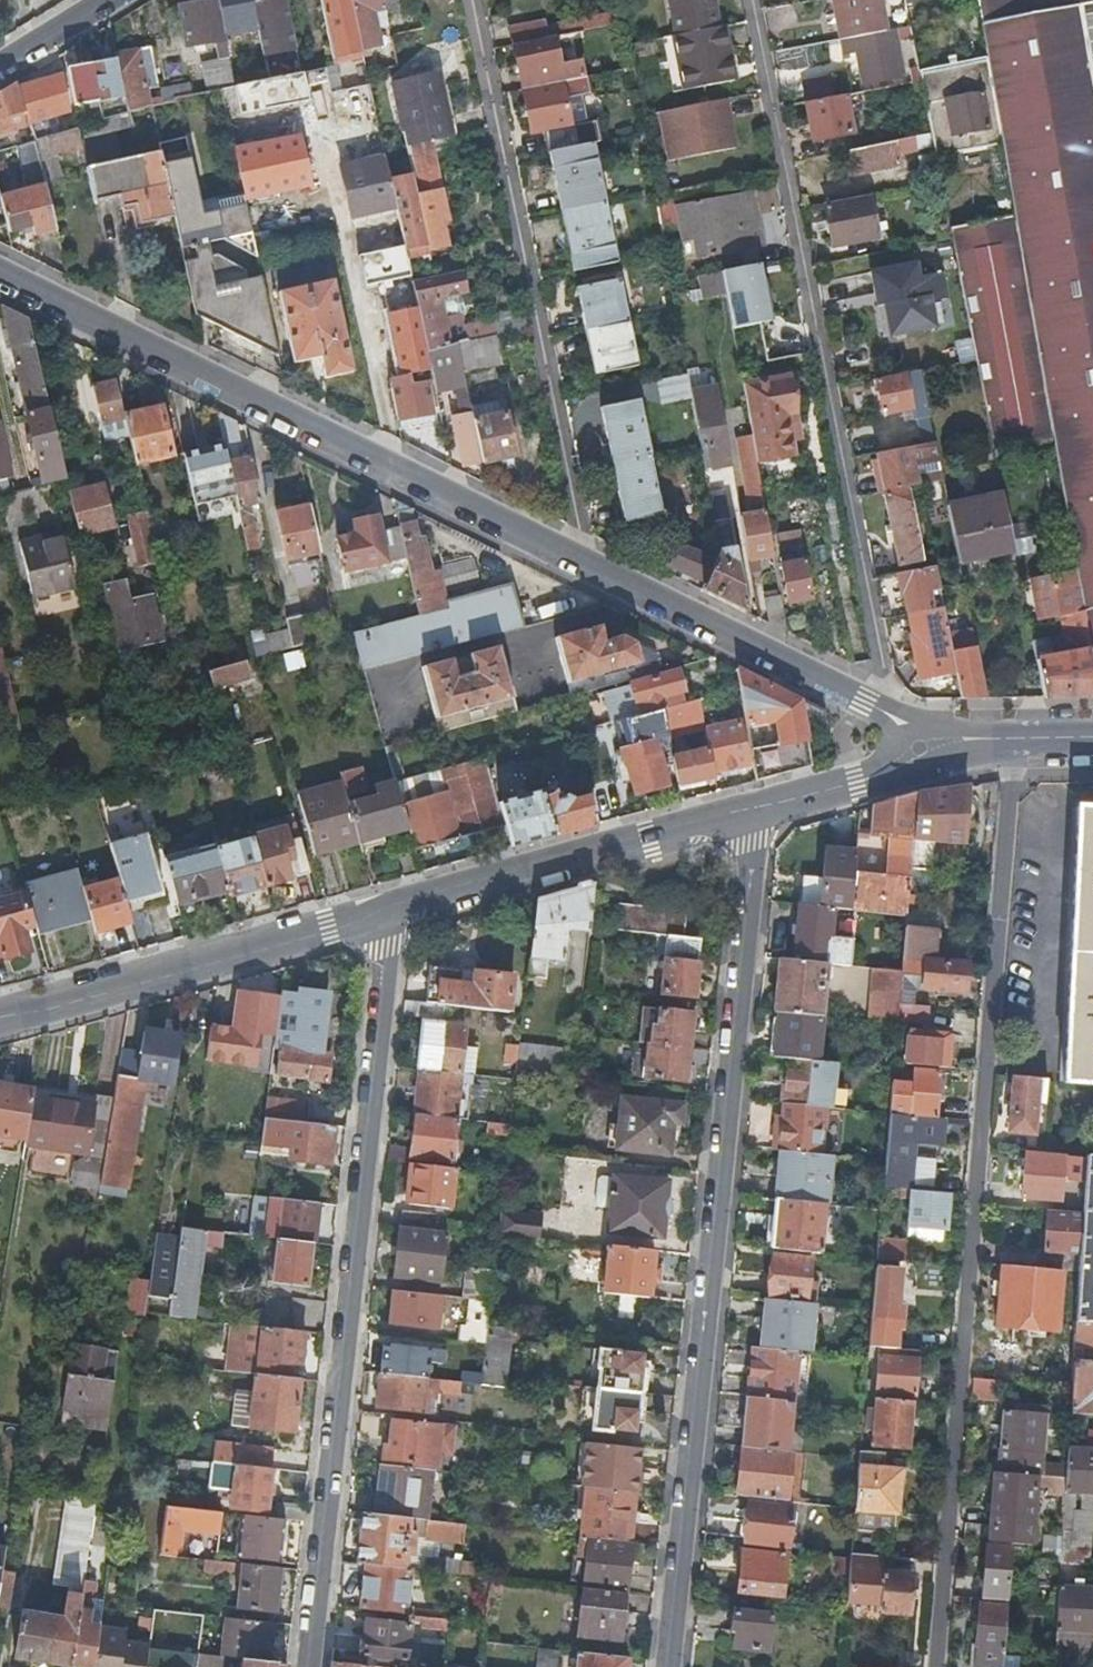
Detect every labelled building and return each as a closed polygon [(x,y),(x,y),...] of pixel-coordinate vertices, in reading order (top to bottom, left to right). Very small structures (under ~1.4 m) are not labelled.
[(219,86),(235,84),(232,72),(231,66),(225,31),(219,0),(201,0),(180,4),(188,46),(206,42),(216,44),(219,58),(211,60),(216,87),(219,86)] [(225,31),(240,28),(235,0),(219,0),(225,31)] [(287,0),(255,0),(266,52),(284,48),(296,45),(287,0)] [(362,48),(351,0),(339,0),(341,13),(330,15),(340,59),(363,55),(362,48)] [(362,48),(380,44),(373,10),(385,7),(383,0),(351,0),(362,48)] [(717,25),(713,0),(666,0),(673,34),(717,25)] [(881,0),(833,0),(840,37),(886,28),(881,0)] [(905,1),(905,0),(893,0),(898,25),(910,23),(905,1)] [(982,21),(987,54),(995,100),(999,120),(1003,141),(1015,211),(950,224),(952,236),(995,449),(1055,437),(1068,512),(1076,558),(1084,607),(1092,655),(1092,93),(1078,8),(1077,5),(1092,2),(1092,0),(978,0),(982,21)] [(570,30),(625,19),(623,8),(568,19),(570,30)] [(554,33),(570,30),(568,19),(546,23),(545,18),(509,25),(513,41),(554,33)] [(910,23),(898,25),(894,26),(886,28),(840,37),(843,53),(859,50),(865,81),(903,73),(896,38),(912,35),(910,23)] [(734,80),(722,24),(717,25),(673,34),(671,34),(683,90),(734,80)] [(522,87),(586,74),(582,57),(559,61),(554,33),(513,41),(522,87)] [(670,92),(683,90),(671,34),(659,37),(670,92)] [(172,96),(190,92),(188,82),(158,87),(159,94),(149,97),(146,84),(158,82),(151,46),(115,52),(116,58),(126,110),(149,104),(149,103),(172,96)] [(62,73),(67,72),(66,67),(64,51),(54,57),(58,74),(62,73)] [(995,100),(987,54),(919,68),(921,77),(925,100),(928,112),(931,130),(932,136),(934,145),(936,154),(1003,141),(999,120),(995,100)] [(106,116),(126,110),(116,58),(92,62),(98,99),(102,117),(106,116)] [(268,77),(302,70),(299,58),(266,65),(268,77)] [(73,104),(98,99),(92,62),(66,67),(67,72),(73,104)] [(231,66),(232,72),(246,69),(245,64),(231,66)] [(337,117),(375,109),(369,82),(330,90),(325,65),(302,70),(268,77),(235,84),(219,86),(226,115),(307,98),(317,139),(341,134),(337,117)] [(235,84),(268,77),(266,65),(246,69),(232,72),(235,84)] [(921,77),(919,68),(918,66),(908,68),(910,79),(921,77)] [(439,70),(392,80),(404,132),(406,143),(433,137),(448,133),(450,133),(441,96),(444,95),(439,70)] [(18,87),(29,122),(35,138),(52,133),(47,116),(69,109),(62,73),(58,74),(18,87)] [(549,149),(591,140),(601,138),(598,116),(582,119),(570,122),(565,99),(578,97),(593,94),(589,73),(586,74),(522,87),(531,130),(544,127),(549,149)] [(800,80),(804,100),(831,95),(828,75),(800,80)] [(29,122),(18,87),(15,80),(0,90),(0,131),(29,122)] [(851,130),(844,92),(831,95),(804,100),(812,138),(851,130)] [(570,122),(582,119),(578,97),(565,99),(570,122)] [(735,146),(725,97),(657,111),(666,159),(735,146)] [(114,137),(154,125),(149,104),(126,110),(106,116),(112,137),(114,137)] [(102,117),(77,125),(35,138),(45,180),(63,175),(58,153),(82,146),(112,137),(106,116),(102,117)] [(917,149),(934,145),(932,136),(931,130),(894,138),(849,146),(854,170),(900,162),(899,155),(917,151),(917,149)] [(236,145),(247,200),(315,186),(304,132),(236,145)] [(351,215),(396,205),(390,179),(381,136),(380,133),(374,134),(377,145),(360,161),(341,164),(351,215)] [(245,203),(242,189),(198,199),(183,134),(158,140),(160,149),(174,215),(196,313),(250,337),(277,349),(261,275),(250,278),(247,267),(240,264),(238,268),(235,266),(217,258),(213,259),(209,239),(251,230),(245,203)] [(82,146),(87,167),(120,159),(114,137),(112,137),(82,146)] [(406,143),(413,173),(413,174),(417,194),(422,217),(429,248),(432,248),(445,244),(440,219),(448,218),(431,139),(433,139),(433,137),(406,143)] [(35,138),(13,145),(26,189),(0,195),(0,198),(6,223),(8,228),(32,222),(35,232),(56,227),(46,183),(45,180),(35,138)] [(561,209),(604,200),(591,140),(549,149),(561,209)] [(140,223),(174,215),(160,149),(120,159),(87,167),(89,177),(94,200),(119,194),(122,207),(135,204),(140,223)] [(926,180),(941,177),(938,162),(915,166),(917,182),(926,180)] [(406,256),(430,251),(429,248),(422,217),(417,194),(413,174),(413,173),(390,179),(396,205),(404,244),(406,256)] [(695,255),(768,242),(761,207),(763,207),(760,188),(674,202),(678,224),(680,238),(692,237),(695,255)] [(662,227),(678,224),(674,202),(672,192),(656,195),(662,227)] [(869,192),(824,201),(832,242),(877,234),(869,192)] [(616,260),(616,259),(604,200),(561,209),(573,268),(573,269),(616,260)] [(416,299),(412,280),(406,256),(404,244),(360,252),(372,309),(416,299)] [(900,264),(913,329),(936,325),(931,300),(947,296),(942,269),(919,274),(916,260),(900,264)] [(913,329),(900,264),(871,269),(875,291),(886,290),(888,301),(883,301),(889,334),(913,329)] [(495,332),(492,318),(465,323),(463,312),(444,316),(440,296),(459,292),(465,290),(461,268),(459,269),(412,280),(416,299),(424,338),(427,350),(449,342),(456,340),(468,337),(495,332)] [(702,297),(725,292),(721,269),(697,273),(700,289),(702,297)] [(585,328),(627,319),(618,276),(576,285),(585,328)] [(320,355),(325,376),(353,370),(333,278),(279,290),(294,360),(320,355)] [(886,290),(875,291),(883,335),(889,334),(883,301),(888,301),(886,290)] [(463,312),(459,292),(440,296),(444,316),(463,312)] [(28,316),(2,303),(32,432),(34,440),(44,483),(66,478),(63,468),(62,462),(28,316)] [(528,324),(524,305),(490,312),(492,318),(495,332),(528,324)] [(636,362),(627,319),(585,328),(594,371),(636,362)] [(784,322),(790,354),(809,350),(802,319),(784,322)] [(767,358),(790,354),(784,322),(783,320),(761,324),(767,358)] [(501,362),(495,332),(468,337),(456,340),(462,364),(463,370),(501,362)] [(410,372),(430,368),(427,350),(424,338),(381,347),(387,377),(389,376),(410,372)] [(462,364),(456,340),(449,342),(427,350),(430,368),(431,370),(462,364)] [(462,464),(483,460),(469,395),(463,370),(462,364),(431,370),(435,388),(455,385),(460,414),(451,415),(462,464)] [(924,383),(921,367),(875,376),(882,411),(911,406),(913,417),(921,416),(923,422),(920,423),(924,442),(935,439),(924,383)] [(691,390),(687,370),(658,376),(663,399),(691,394),(691,390)] [(412,380),(410,372),(389,376),(398,418),(433,410),(426,377),(412,380)] [(770,377),(785,455),(796,453),(794,438),(790,413),(797,412),(790,373),(770,377)] [(115,377),(91,383),(100,421),(124,415),(123,412),(115,377)] [(756,461),(785,455),(770,377),(742,382),(751,434),(756,461)] [(721,406),(717,385),(691,390),(691,394),(697,425),(704,424),(712,466),(731,462),(721,406)] [(469,395),(483,460),(514,453),(504,410),(479,415),(474,394),(469,395)] [(611,459),(649,451),(638,396),(600,404),(611,459)] [(123,412),(124,415),(125,421),(134,457),(134,459),(171,451),(161,403),(123,412)] [(236,419),(215,409),(223,442),(224,447),(241,443),(236,419)] [(802,437),(797,412),(790,413),(794,438),(802,437)] [(124,415),(100,421),(101,426),(125,421),(124,415)] [(705,467),(712,466),(704,424),(697,425),(700,440),(704,461),(705,467)] [(772,551),(760,485),(756,461),(751,434),(736,436),(749,512),(740,513),(748,556),(750,567),(760,565),(758,553),(772,551)] [(943,477),(935,439),(924,442),(877,451),(878,455),(884,489),(919,482),(943,477)] [(223,442),(182,449),(194,502),(234,493),(225,453),(224,447),(223,442)] [(661,510),(649,451),(611,459),(624,518),(661,510)] [(225,453),(234,493),(246,548),(258,545),(249,503),(261,500),(251,454),(233,458),(231,452),(225,453)] [(880,490),(884,489),(878,455),(873,455),(880,490)] [(139,479),(134,459),(134,457),(117,461),(123,483),(139,479)] [(68,490),(78,532),(112,524),(102,482),(68,490)] [(714,517),(730,514),(724,487),(709,489),(714,517)] [(899,562),(923,557),(909,487),(885,492),(899,562)] [(960,560),(1015,549),(1003,489),(984,492),(979,488),(963,491),(959,497),(947,499),(960,560)] [(406,555),(418,613),(509,589),(508,583),(446,598),(444,589),(439,566),(433,568),(425,533),(419,534),(415,517),(413,518),(410,505),(395,497),(400,524),(406,555)] [(288,556),(320,549),(311,503),(278,510),(288,556)] [(155,557),(143,508),(128,512),(139,560),(155,557)] [(1063,560),(1076,558),(1068,512),(1055,515),(1063,560)] [(406,555),(400,524),(380,528),(376,513),(352,518),(355,531),(340,535),(347,568),(406,555)] [(716,531),(732,528),(730,514),(714,517),(716,531)] [(1017,551),(1034,548),(1032,537),(1029,521),(1012,524),(1017,551)] [(801,540),(799,528),(778,532),(780,544),(801,540)] [(36,542),(35,535),(20,539),(33,596),(76,586),(65,535),(36,542)] [(1032,537),(1034,548),(1041,546),(1039,535),(1032,537)] [(702,587),(747,609),(735,545),(718,548),(717,550),(710,547),(708,552),(686,543),(673,546),(667,562),(706,578),(702,587)] [(789,600),(811,596),(804,558),(792,560),(791,555),(780,558),(789,600)] [(439,566),(444,589),(481,580),(475,556),(438,565),(439,566)] [(939,584),(935,563),(898,570),(901,589),(904,589),(908,611),(932,606),(929,590),(931,586),(939,584)] [(102,584),(101,581),(99,571),(90,573),(93,587),(102,584)] [(118,648),(151,641),(140,593),(129,596),(123,576),(101,581),(102,584),(118,648)] [(418,613),(352,630),(362,666),(526,623),(514,582),(508,583),(509,589),(418,613)] [(1092,693),(1092,655),(1084,607),(1077,608),(1072,582),(1035,589),(1040,616),(1064,612),(1066,621),(1063,622),(1068,650),(1053,653),(1050,633),(1032,637),(1044,694),(1092,693)] [(140,593),(151,641),(164,638),(153,590),(140,593)] [(764,599),(768,619),(786,628),(781,596),(764,599)] [(951,642),(949,631),(947,623),(939,624),(935,621),(932,606),(908,611),(913,632),(910,633),(914,652),(952,644),(951,642)] [(304,642),(308,641),(303,615),(305,614),(305,611),(285,616),(286,624),(291,646),(304,642)] [(555,635),(570,694),(660,669),(655,650),(621,634),(604,638),(600,623),(555,635)] [(286,624),(264,629),(270,651),(291,646),(286,624)] [(962,695),(987,695),(973,626),(949,631),(951,642),(952,644),(956,668),(962,695)] [(421,664),(438,730),(516,708),(498,643),(468,651),(473,671),(456,676),(451,656),(421,664)] [(923,675),(956,668),(952,644),(914,652),(923,675)] [(179,656),(183,673),(199,669),(195,652),(179,656)] [(230,661),(208,667),(213,684),(250,674),(245,657),(230,661)] [(799,697),(737,666),(740,684),(746,722),(776,716),(781,740),(750,746),(755,779),(811,763),(805,729),(799,697)] [(631,681),(584,695),(586,701),(589,713),(592,725),(609,720),(618,718),(639,712),(663,706),(676,702),(673,691),(683,688),(678,669),(631,681)] [(705,725),(699,696),(676,702),(663,706),(668,735),(705,725)] [(825,710),(799,697),(805,729),(828,724),(825,710)] [(592,725),(589,713),(586,701),(574,704),(576,711),(571,713),(575,730),(590,726),(592,725)] [(42,706),(45,718),(62,713),(59,702),(42,706)] [(668,735),(663,706),(639,712),(618,718),(626,745),(619,747),(623,763),(626,762),(635,792),(668,783),(658,749),(670,746),(668,735)] [(738,719),(705,725),(709,747),(713,769),(747,763),(738,719)] [(612,730),(609,720),(592,725),(590,726),(593,736),(612,730)] [(395,741),(384,744),(394,779),(404,777),(395,741)] [(694,779),(714,775),(713,769),(709,747),(672,755),(678,788),(695,785),(694,779)] [(404,777),(394,779),(408,826),(413,847),(460,834),(504,824),(498,801),(485,754),(441,767),(404,777)] [(339,770),(342,780),(346,795),(367,789),(360,763),(339,770)] [(348,801),(358,840),(360,846),(384,840),(382,833),(408,826),(394,779),(376,784),(378,793),(348,801)] [(342,780),(294,794),(308,846),(331,840),(333,847),(358,840),(348,801),(346,795),(342,780)] [(992,839),(997,780),(981,782),(982,789),(990,789),(985,839),(992,839)] [(963,842),(968,785),(958,786),(915,794),(912,838),(932,839),(963,842)] [(498,801),(504,824),(510,846),(554,834),(542,793),(541,789),(498,801)] [(596,822),(590,795),(575,799),(566,794),(555,797),(553,790),(542,793),(554,834),(596,822)] [(853,873),(864,874),(861,912),(905,916),(909,867),(912,838),(915,794),(869,806),(858,809),(855,851),(853,873)] [(1077,805),(1063,1080),(1092,1081),(1092,806),(1077,805)] [(283,825),(252,833),(253,837),(266,883),(291,876),(290,873),(296,872),(297,874),(309,870),(299,836),(288,839),(283,825)] [(109,842),(119,876),(125,900),(162,890),(146,831),(109,842)] [(216,847),(227,888),(228,893),(266,883),(253,837),(216,847)] [(331,840),(308,846),(310,853),(333,847),(331,840)] [(216,847),(214,842),(164,856),(177,902),(227,888),(216,847)] [(853,873),(855,851),(823,848),(817,907),(833,909),(850,911),(853,873)] [(78,868),(25,883),(27,891),(36,922),(38,929),(91,915),(83,886),(78,868)] [(83,886),(91,915),(95,929),(131,919),(127,907),(125,900),(119,876),(83,886)] [(593,882),(535,898),(526,976),(543,978),(544,966),(568,969),(565,994),(582,995),(593,882)] [(162,890),(125,900),(127,907),(164,897),(162,890)] [(36,922),(27,891),(0,898),(0,954),(3,953),(3,956),(29,948),(26,937),(23,925),(36,922)] [(648,906),(617,903),(614,930),(667,935),(684,937),(687,914),(685,914),(686,908),(678,907),(678,909),(660,907),(660,905),(648,904),(648,906)] [(793,960),(826,964),(848,966),(850,940),(830,938),(833,909),(817,907),(797,905),(793,960)] [(930,960),(932,930),(904,928),(900,971),(898,1004),(911,1005),(913,983),(938,985),(956,986),(964,987),(966,963),(930,960)] [(700,939),(684,937),(667,935),(661,993),(693,997),(700,939)] [(774,1013),(779,1013),(821,1017),(826,964),(793,960),(779,959),(774,1013)] [(439,968),(435,1004),(507,1011),(511,976),(439,968)] [(896,1025),(896,1022),(898,1004),(900,971),(873,968),(868,1022),(896,1025)] [(297,1001),(279,999),(275,1033),(273,1046),(279,1047),(276,1073),(327,1079),(330,1053),(320,1052),(325,1004),(327,991),(299,988),(298,994),(297,1001)] [(255,1031),(275,1033),(279,999),(279,996),(237,992),(233,1029),(209,1026),(205,1052),(252,1058),(255,1031)] [(298,994),(280,992),(279,996),(279,999),(297,1001),(298,994)] [(404,1000),(402,1014),(433,1018),(434,1003),(404,1000)] [(926,1025),(927,1006),(911,1005),(898,1004),(896,1022),(926,1025)] [(644,1006),(640,1042),(647,1043),(688,1047),(692,1012),(644,1006)] [(775,1057),(788,1059),(816,1062),(821,1017),(779,1013),(775,1057)] [(416,1068),(419,1069),(459,1073),(462,1048),(464,1026),(421,1021),(416,1068)] [(137,1076),(116,1073),(113,1095),(100,1183),(129,1187),(146,1078),(171,1082),(178,1034),(144,1029),(137,1076)] [(904,1063),(939,1066),(941,1039),(923,1037),(924,1031),(907,1030),(904,1063)] [(688,1047),(647,1043),(643,1077),(684,1081),(688,1047)] [(506,1044),(502,1078),(514,1079),(515,1073),(518,1046),(506,1044)] [(518,1046),(515,1073),(559,1077),(562,1049),(518,1044),(518,1046)] [(462,1048),(459,1073),(471,1074),(473,1050),(462,1048)] [(783,1103),(838,1109),(839,1093),(826,1092),(829,1063),(816,1062),(788,1059),(783,1103)] [(419,1069),(414,1113),(456,1118),(467,1119),(471,1074),(459,1073),(419,1069)] [(888,1113),(911,1115),(934,1117),(938,1071),(909,1069),(908,1082),(891,1081),(888,1113)] [(1047,1077),(1013,1074),(1009,1130),(1033,1132),(1036,1102),(1045,1103),(1047,1077)] [(24,1138),(32,1088),(0,1083),(0,1134),(24,1138)] [(94,1092),(33,1083),(32,1088),(24,1138),(23,1144),(32,1145),(28,1170),(67,1176),(71,1151),(85,1152),(94,1092)] [(86,1155),(81,1184),(99,1187),(100,1183),(113,1095),(96,1093),(86,1155)] [(309,1101),(267,1095),(264,1116),(307,1121),(309,1101)] [(624,1126),(622,1149),(669,1154),(672,1121),(680,1122),(682,1105),(621,1098),(618,1125),(624,1126)] [(780,1150),(829,1156),(834,1156),(836,1138),(822,1137),(823,1122),(837,1124),(838,1109),(783,1103),(781,1125),(775,1124),(772,1149),(780,1150)] [(387,1147),(386,1161),(408,1163),(409,1163),(409,1158),(451,1162),(452,1154),(458,1155),(460,1142),(454,1141),(456,1118),(414,1113),(410,1149),(387,1147)] [(911,1115),(888,1113),(884,1162),(884,1169),(882,1186),(903,1187),(903,1186),(910,1187),(913,1142),(941,1145),(943,1117),(934,1117),(911,1115)] [(307,1121),(264,1116),(261,1142),(291,1146),(291,1149),(290,1159),(330,1163),(335,1124),(307,1121)] [(486,1133),(508,1136),(509,1124),(487,1122),(486,1133)] [(775,1199),(823,1203),(824,1203),(829,1156),(780,1150),(775,1199)] [(1025,1152),(1022,1195),(1060,1198),(1061,1178),(1084,1180),(1085,1157),(1063,1155),(1025,1152)] [(1082,1211),(1080,1250),(1079,1260),(1078,1269),(1077,1291),(1075,1319),(1092,1320),(1092,1154),(1086,1154),(1082,1211)] [(70,1183),(81,1184),(86,1155),(74,1161),(70,1183)] [(409,1163),(408,1163),(406,1188),(408,1188),(406,1204),(448,1209),(452,1168),(409,1163)] [(612,1174),(612,1177),(609,1207),(606,1230),(662,1237),(664,1216),(665,1214),(667,1212),(667,1210),(668,1208),(668,1205),(668,1202),(667,1200),(666,1198),(666,1197),(666,1192),(653,1190),(654,1179),(612,1174)] [(609,1207),(612,1177),(601,1176),(598,1179),(595,1202),(598,1205),(609,1207)] [(903,1187),(882,1186),(881,1195),(902,1197),(903,1193),(903,1187)] [(903,1186),(903,1187),(903,1193),(910,1194),(907,1233),(916,1233),(917,1225),(944,1227),(946,1191),(911,1188),(910,1188),(910,1187),(903,1186)] [(318,1202),(270,1196),(269,1209),(276,1210),(276,1208),(282,1209),(278,1238),(314,1242),(318,1202)] [(770,1247),(817,1251),(823,1203),(775,1199),(772,1225),(771,1226),(769,1226),(768,1227),(766,1228),(765,1229),(764,1230),(764,1231),(763,1233),(763,1235),(763,1236),(763,1238),(763,1239),(764,1241),(765,1242),(766,1243),(768,1244),(769,1244),(770,1245),(770,1247)] [(400,1209),(399,1227),(434,1230),(436,1213),(400,1209)] [(1082,1211),(1070,1210),(1070,1213),(1047,1211),(1044,1248),(1050,1248),(1049,1258),(1051,1258),(1050,1267),(1078,1269),(1079,1260),(1080,1250),(1082,1211)] [(499,1212),(497,1234),(538,1238),(541,1216),(499,1212)] [(223,1232),(258,1236),(260,1219),(225,1215),(223,1232)] [(917,1225),(916,1233),(916,1236),(943,1238),(944,1227),(917,1225)] [(221,1232),(182,1227),(178,1256),(154,1252),(149,1284),(173,1287),(170,1315),(206,1319),(209,1301),(195,1299),(203,1244),(219,1246),(221,1232)] [(434,1230),(399,1227),(393,1276),(438,1281),(443,1231),(434,1230)] [(876,1257),(905,1260),(906,1238),(878,1236),(876,1257)] [(314,1242),(278,1238),(273,1280),(309,1284),(314,1242)] [(607,1245),(602,1291),(622,1293),(635,1295),(648,1296),(650,1280),(657,1281),(658,1268),(651,1267),(653,1250),(607,1245)] [(1003,1263),(1008,1264),(1034,1266),(1035,1252),(1004,1250),(1003,1263)] [(767,1274),(765,1292),(768,1294),(808,1298),(810,1280),(807,1280),(809,1257),(772,1253),(770,1272),(767,1274)] [(1003,1263),(997,1263),(997,1270),(1008,1271),(1008,1264),(1003,1263)] [(900,1269),(875,1267),(872,1307),(868,1345),(879,1345),(896,1346),(897,1325),(901,1325),(903,1303),(897,1302),(900,1269)] [(466,1268),(464,1283),(491,1286),(493,1271),(466,1268)] [(1073,1357),(1075,1319),(1077,1291),(1062,1290),(1063,1276),(1052,1275),(1052,1273),(1018,1270),(1016,1286),(997,1285),(995,1305),(1045,1309),(1045,1305),(1065,1307),(1064,1318),(1061,1368),(1061,1383),(1071,1384),(1073,1360),(1073,1357)] [(96,1291),(126,1296),(130,1276),(99,1271),(96,1291)] [(469,1298),(489,1300),(491,1286),(464,1283),(463,1283),(461,1297),(469,1298)] [(428,1294),(391,1290),(388,1322),(434,1328),(436,1311),(427,1310),(428,1294)] [(635,1295),(622,1293),(619,1317),(633,1318),(635,1295)] [(323,1333),(326,1299),(294,1296),(290,1329),(304,1330),(305,1330),(323,1333)] [(465,1342),(485,1344),(487,1325),(489,1300),(469,1298),(466,1325),(458,1325),(457,1340),(465,1342)] [(759,1346),(796,1350),(807,1351),(813,1303),(764,1298),(759,1346)] [(1045,1305),(1045,1309),(1045,1316),(1064,1318),(1065,1307),(1045,1305)] [(1075,1319),(1073,1357),(1081,1357),(1081,1343),(1092,1344),(1092,1320),(1075,1319)] [(261,1345),(263,1326),(231,1322),(229,1341),(226,1370),(236,1371),(239,1342),(261,1345)] [(487,1325),(485,1344),(482,1371),(480,1384),(503,1387),(509,1327),(487,1325)] [(300,1362),(304,1330),(290,1329),(263,1326),(261,1345),(239,1342),(236,1371),(255,1373),(272,1375),(289,1377),(291,1361),(300,1362)] [(109,1414),(118,1349),(101,1347),(73,1343),(64,1407),(109,1414)] [(384,1343),(380,1373),(426,1378),(430,1348),(384,1343)] [(751,1345),(746,1395),(791,1400),(796,1350),(759,1346),(751,1345)] [(917,1357),(918,1348),(896,1346),(879,1345),(875,1384),(870,1383),(869,1390),(914,1393),(917,1357)] [(596,1388),(640,1392),(640,1390),(643,1390),(644,1389),(646,1377),(645,1375),(642,1375),(642,1370),(638,1370),(639,1356),(618,1353),(618,1350),(599,1348),(596,1367),(598,1367),(596,1388)] [(1092,1414),(1092,1394),(1091,1391),(1092,1361),(1073,1360),(1071,1384),(1069,1412),(1087,1413),(1092,1414)] [(480,1384),(482,1371),(462,1369),(461,1382),(480,1384)] [(272,1375),(255,1373),(253,1391),(240,1389),(236,1425),(294,1432),(300,1378),(289,1377),(272,1375)] [(460,1395),(461,1382),(426,1378),(380,1373),(376,1406),(432,1413),(435,1389),(451,1394),(460,1395)] [(1001,1378),(971,1376),(969,1396),(1000,1398),(1001,1378)] [(640,1394),(640,1392),(596,1388),(592,1428),(610,1431),(610,1427),(631,1429),(633,1414),(637,1415),(637,1411),(640,1411),(642,1409),(644,1397),(641,1394),(640,1394)] [(746,1395),(740,1444),(786,1449),(791,1400),(746,1395)] [(907,1446),(911,1399),(875,1396),(871,1444),(907,1446)] [(1015,1411),(1016,1404),(1003,1402),(1003,1410),(1015,1411)] [(1065,1475),(1066,1463),(1042,1461),(1046,1406),(1016,1404),(1015,1411),(1003,1410),(998,1470),(1037,1473),(1065,1475)] [(107,1426),(109,1414),(64,1407),(62,1419),(107,1426)] [(431,1469),(434,1470),(436,1449),(442,1450),(453,1444),(454,1427),(391,1420),(388,1446),(383,1445),(381,1463),(431,1469)] [(1068,1437),(1066,1463),(1065,1475),(1063,1513),(1073,1513),(1074,1490),(1082,1491),(1081,1506),(1091,1507),(1092,1507),(1092,1430),(1086,1430),(1086,1438),(1068,1437)] [(215,1440),(212,1460),(225,1462),(272,1467),(274,1448),(215,1440)] [(578,1486),(583,1486),(634,1491),(639,1448),(583,1441),(578,1486)] [(740,1444),(735,1494),(786,1500),(790,1450),(786,1449),(740,1444)] [(881,1467),(882,1451),(859,1450),(859,1457),(855,1506),(853,1529),(894,1532),(899,1469),(881,1467)] [(272,1467),(225,1462),(221,1491),(232,1492),(231,1507),(267,1511),(272,1467)] [(375,1514),(426,1520),(431,1469),(381,1463),(375,1514)] [(1032,1543),(1037,1473),(998,1470),(993,1470),(990,1523),(963,1521),(962,1538),(1010,1541),(1032,1543)] [(583,1486),(578,1536),(579,1536),(629,1542),(634,1491),(583,1486)] [(15,1657),(71,1664),(84,1580),(96,1494),(97,1493),(68,1490),(54,1584),(69,1586),(64,1616),(50,1615),(51,1608),(36,1606),(35,1613),(22,1611),(15,1657)] [(1090,1529),(1091,1507),(1081,1506),(1082,1491),(1074,1490),(1073,1513),(1063,1513),(1062,1527),(1090,1529)] [(791,1505),(746,1500),(742,1540),(786,1545),(791,1505)] [(215,1511),(167,1505),(160,1553),(175,1554),(176,1549),(179,1550),(182,1527),(212,1531),(215,1511)] [(302,1521),(303,1508),(275,1505),(273,1517),(283,1519),(302,1521)] [(283,1519),(273,1517),(239,1513),(233,1556),(279,1561),(283,1519)] [(462,1542),(464,1524),(426,1520),(375,1514),(362,1513),(357,1562),(365,1563),(403,1568),(404,1558),(412,1558),(415,1537),(431,1539),(462,1542)] [(1088,1562),(1090,1529),(1062,1527),(1060,1560),(1088,1562)] [(629,1542),(579,1536),(577,1554),(585,1556),(582,1587),(624,1591),(629,1542)] [(429,1559),(431,1539),(415,1537),(412,1558),(404,1558),(403,1568),(410,1569),(422,1570),(424,1558),(429,1559)] [(1006,1597),(1010,1545),(986,1544),(982,1596),(1006,1597)] [(737,1588),(779,1593),(784,1553),(741,1548),(737,1588)] [(850,1555),(846,1605),(879,1607),(882,1570),(884,1553),(851,1551),(850,1555)] [(422,1570),(459,1574),(460,1562),(429,1559),(424,1558),(422,1570)] [(473,1561),(460,1560),(460,1562),(459,1574),(471,1576),(473,1561)] [(274,1610),(278,1566),(242,1562),(236,1607),(274,1610)] [(406,1605),(410,1569),(403,1568),(365,1563),(360,1609),(415,1616),(430,1617),(431,1609),(406,1605)] [(15,1570),(3,1569),(0,1589),(0,1607),(9,1609),(15,1570)] [(879,1607),(878,1608),(908,1611),(911,1573),(882,1570),(879,1607)] [(501,1593),(502,1579),(489,1578),(488,1591),(501,1593)] [(71,1664),(89,1666),(94,1666),(100,1625),(102,1609),(91,1608),(93,1594),(95,1582),(84,1580),(71,1664)] [(1058,1583),(1055,1627),(1086,1629),(1092,1630),(1092,1584),(1058,1583)] [(624,1591),(582,1587),(581,1587),(575,1634),(619,1639),(624,1591)] [(102,1609),(104,1596),(93,1594),(91,1608),(102,1609)] [(970,1666),(1017,1666),(1018,1657),(1002,1656),(1002,1652),(1005,1605),(978,1603),(975,1644),(972,1644),(970,1666)] [(224,1605),(222,1616),(226,1616),(272,1621),(274,1610),(236,1607),(224,1605)] [(204,1614),(154,1608),(153,1616),(151,1626),(149,1639),(148,1646),(198,1652),(204,1614)] [(732,1629),(731,1645),(768,1649),(771,1612),(731,1608),(729,1628),(732,1629)] [(151,1626),(153,1616),(140,1615),(139,1624),(151,1626)] [(269,1660),(273,1621),(272,1621),(226,1616),(223,1655),(231,1656),(243,1657),(269,1660)] [(449,1620),(430,1617),(415,1616),(414,1622),(422,1623),(421,1628),(448,1631),(449,1620)] [(380,1666),(440,1666),(443,1646),(407,1642),(409,1624),(365,1619),(363,1633),(362,1633),(360,1655),(367,1656),(366,1665),(380,1666)] [(100,1625),(94,1666),(145,1666),(148,1646),(149,1639),(128,1636),(128,1630),(100,1625)] [(1086,1629),(1055,1627),(1053,1655),(1083,1657),(1084,1643),(1086,1629)] [(537,1647),(535,1666),(553,1666),(555,1649),(537,1647)] [(198,1652),(196,1666),(230,1666),(231,1656),(223,1655),(198,1652)] [(626,1657),(577,1652),(575,1666),(625,1666),(626,1657)] [(287,1662),(269,1660),(243,1657),(241,1666),(286,1666),(287,1662)]
